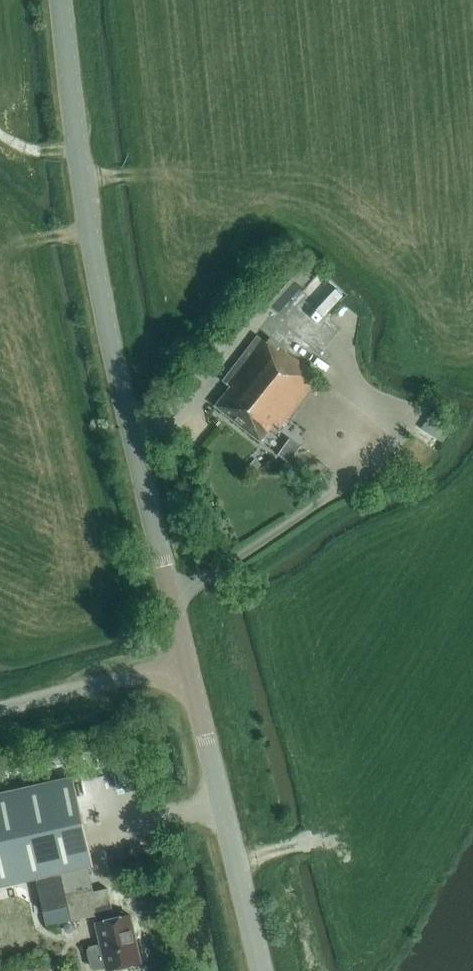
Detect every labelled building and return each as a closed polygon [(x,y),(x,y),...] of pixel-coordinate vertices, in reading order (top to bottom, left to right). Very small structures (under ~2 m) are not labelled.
[(309,277),(289,259),(258,294),(277,312),(309,277)] [(277,350),(258,335),(223,380),(231,386),(216,405),(261,441),(274,425),(279,429),(320,377),(280,347),(277,350)] [(429,435),(433,409),(404,404),(400,430),(429,435)] [(294,466),(306,449),(294,442),(283,458),(294,466)] [(263,465),(254,458),(245,469),(253,476),(263,465)] [(104,764),(101,745),(77,750),(81,769),(104,764)] [(97,915),(99,922),(98,922),(102,941),(89,944),(86,948),(90,966),(94,969),(108,966),(108,970),(142,962),(131,914),(113,918),(107,887),(93,890),(87,865),(92,864),(71,775),(0,791),(0,885),(37,876),(40,889),(38,890),(46,924),(71,918),(72,919),(97,914),(97,915)]
